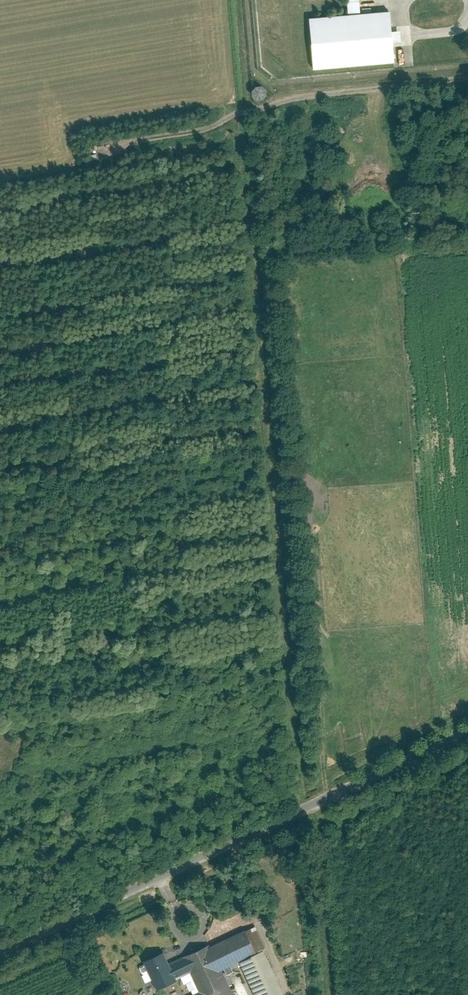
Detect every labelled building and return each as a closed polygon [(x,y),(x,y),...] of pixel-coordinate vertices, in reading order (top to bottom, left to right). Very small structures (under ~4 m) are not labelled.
[(347,15),(360,14),(358,0),(346,0),(347,15)] [(307,19),(312,69),(394,62),(389,11),(360,14),(347,15),(307,19)] [(250,953),(239,929),(163,964),(158,952),(133,964),(147,993),(184,977),(192,994),(223,994),(212,970),(232,960),(250,953)] [(248,994),(278,994),(257,949),(250,953),(232,960),(248,994)]
